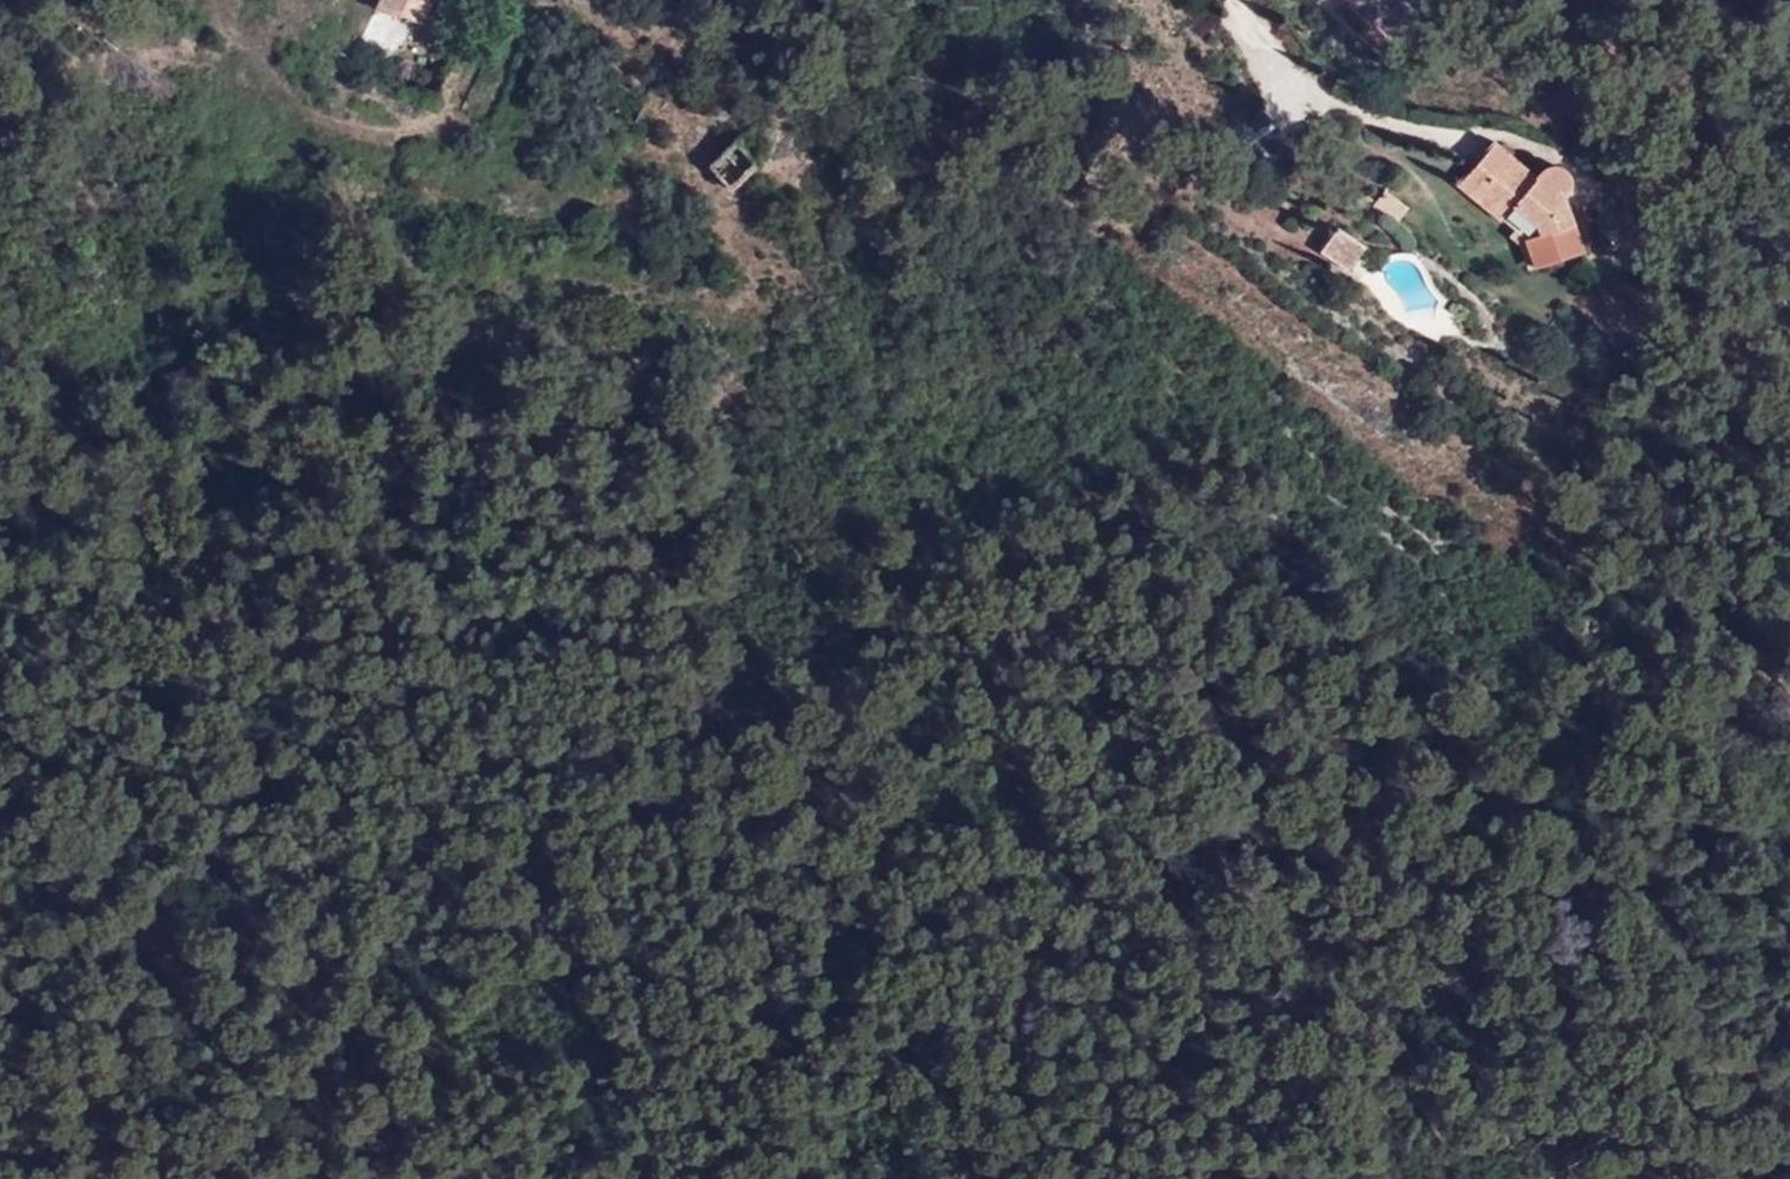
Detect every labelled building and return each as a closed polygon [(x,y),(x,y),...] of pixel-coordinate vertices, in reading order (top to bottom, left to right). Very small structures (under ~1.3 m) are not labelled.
[(434,0),(376,0),(358,39),(366,43),(353,71),(379,83),(393,56),(404,55),(412,50),(434,0)] [(1348,0),(1318,0),(1353,37),(1370,23),(1349,1),(1348,0)] [(740,138),(709,157),(725,184),(757,165),(740,138)] [(1531,172),(1492,138),(1458,179),(1524,233),(1530,261),(1577,247),(1561,193),(1565,185),(1568,176),(1566,169),(1557,162),(1547,160),(1540,162),(1531,172)] [(1411,208),(1385,191),(1373,207),(1399,225),(1411,208)] [(1319,253),(1347,272),(1365,246),(1337,226),(1319,253)]
